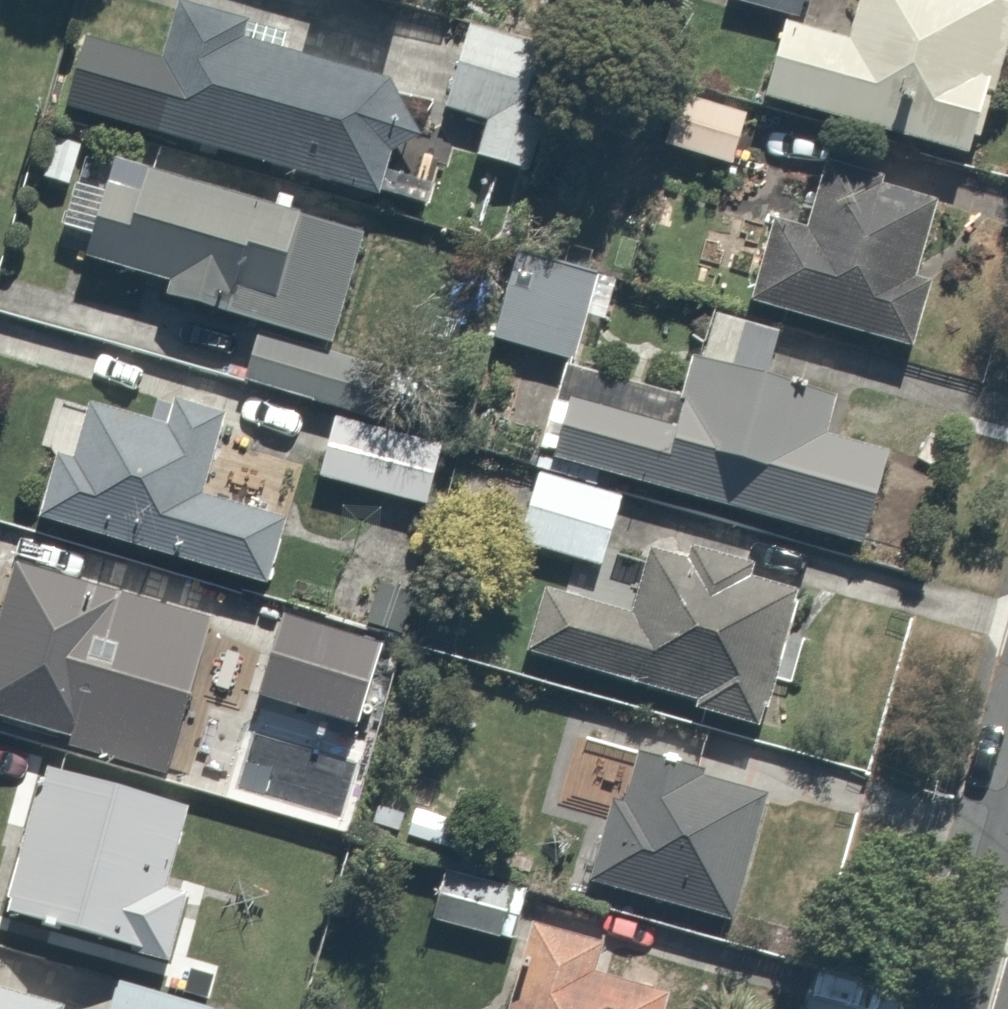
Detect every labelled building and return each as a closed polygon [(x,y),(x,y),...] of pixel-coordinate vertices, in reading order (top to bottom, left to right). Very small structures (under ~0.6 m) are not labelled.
[(781,13),(784,0),(730,0),(781,13)] [(832,31),(762,12),(742,87),(966,145),(1004,0),(1002,0),(840,0),(832,31)] [(498,119),(523,38),(453,16),(427,101),(476,116),(466,148),(524,166),(535,131),(498,119)] [(465,139),(374,115),(382,84),(151,21),(124,121),(416,200),(424,173),(454,181),(465,139)] [(742,110),(652,81),(635,133),(725,163),(742,110)] [(754,217),(731,299),(899,345),(916,285),(891,278),(916,187),(808,157),(789,227),(754,217)] [(83,162),(59,251),(155,277),(152,287),(328,335),(355,236),(83,162)] [(500,271),(483,331),(560,353),(585,264),(536,250),(528,279),(500,271)] [(789,331),(698,307),(682,366),(666,362),(657,397),(552,370),(531,448),(852,532),(873,450),(808,433),(820,388),(777,377),(789,331)] [(244,323),(231,372),(339,400),(351,351),(244,323)] [(35,440),(19,511),(263,568),(276,509),(188,488),(207,408),(171,400),(165,427),(80,407),(76,426),(57,422),(52,444),(35,440)] [(314,416),(302,470),(422,495),(433,441),(314,416)] [(618,483),(527,459),(507,536),(597,560),(618,483)] [(623,609),(524,582),(504,653),(739,718),(784,558),(648,520),(623,609)] [(140,760),(187,615),(1,554),(0,558),(0,714),(140,760)] [(343,632),(269,610),(245,689),(352,721),(368,669),(335,659),(343,632)] [(580,824),(564,877),(717,922),(757,790),(628,751),(604,831),(580,824)] [(166,800),(26,761),(0,853),(0,915),(159,960),(177,897),(142,887),(166,800)] [(507,883),(429,869),(418,926),(497,940),(507,883)] [(631,943),(510,919),(492,1008),(645,1008),(650,983),(624,978),(631,943)] [(170,951),(157,997),(103,982),(95,1008),(199,1008),(198,1008),(211,963),(170,951)] [(47,994),(0,983),(0,1008),(44,1008),(47,994)]
